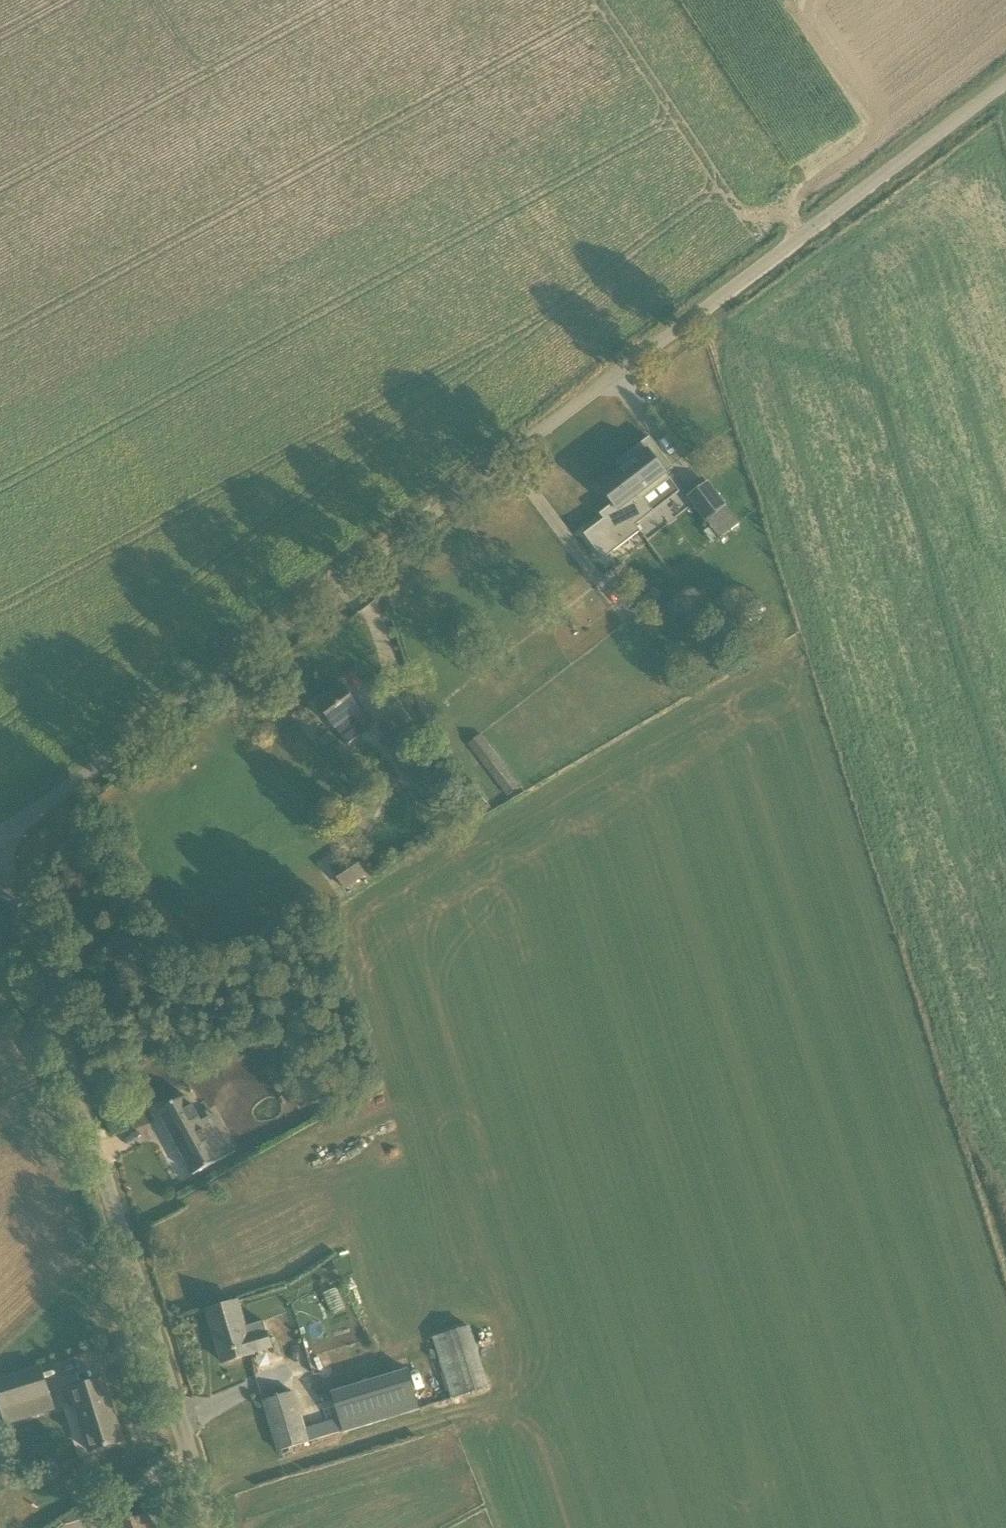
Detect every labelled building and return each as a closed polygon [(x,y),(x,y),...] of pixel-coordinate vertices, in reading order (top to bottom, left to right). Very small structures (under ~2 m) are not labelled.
[(653,512),(644,500),(670,479),(666,474),(674,468),(650,437),(628,454),(631,458),(619,467),(622,471),(601,487),(613,503),(600,514),(601,515),(604,512),(607,517),(584,534),(603,559),(640,531),(636,525),(653,512)] [(712,542),(718,538),(737,523),(707,483),(688,497),(710,526),(704,531),(712,542)] [(631,611),(640,604),(630,591),(621,598),(631,611)] [(317,703),(348,744),(372,726),(341,685),(317,703)] [(431,766),(420,750),(395,717),(378,729),(414,778),(431,766)] [(480,734),(467,744),(508,796),(521,786),(480,734)] [(350,852),(329,867),(345,888),(366,874),(350,852)] [(314,1092),(302,1098),(307,1108),(319,1101),(314,1092)] [(222,1160),(187,1097),(159,1112),(194,1175),(222,1160)] [(237,1302),(208,1311),(224,1363),(252,1354),(252,1352),(270,1346),(262,1321),(244,1327),(237,1302)] [(471,1325),(433,1337),(452,1398),(489,1386),(471,1325)] [(41,1365),(0,1378),(0,1410),(0,1411),(51,1395),(41,1365)] [(112,1422),(106,1402),(110,1401),(104,1380),(71,1390),(90,1452),(123,1442),(116,1420),(112,1422)] [(296,1392),(282,1396),(263,1401),(278,1451),(298,1445),(343,1432),(339,1418),(307,1427),(296,1392)] [(118,1527),(150,1527),(146,1516),(117,1525),(118,1527)]
